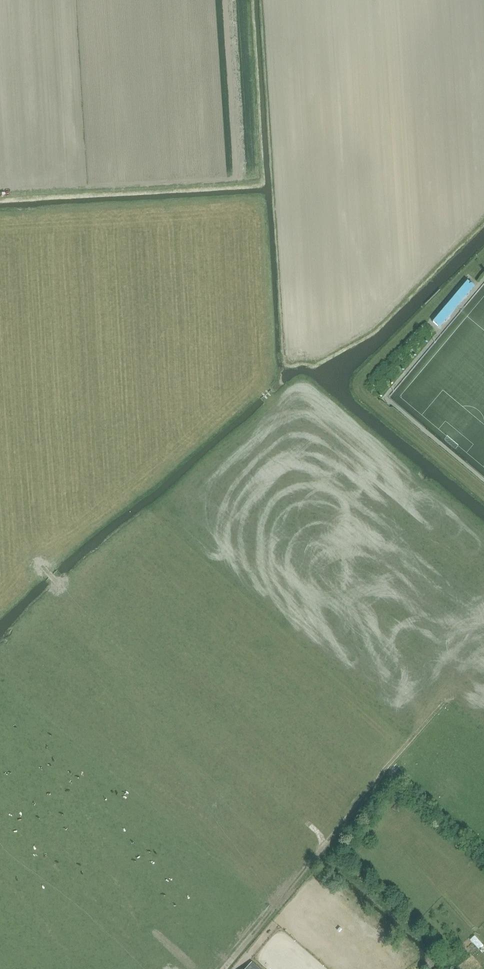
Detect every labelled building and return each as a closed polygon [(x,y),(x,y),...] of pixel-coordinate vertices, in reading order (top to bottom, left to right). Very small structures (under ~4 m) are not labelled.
[(473,285),(468,281),(433,323),(438,327),(473,285)]
